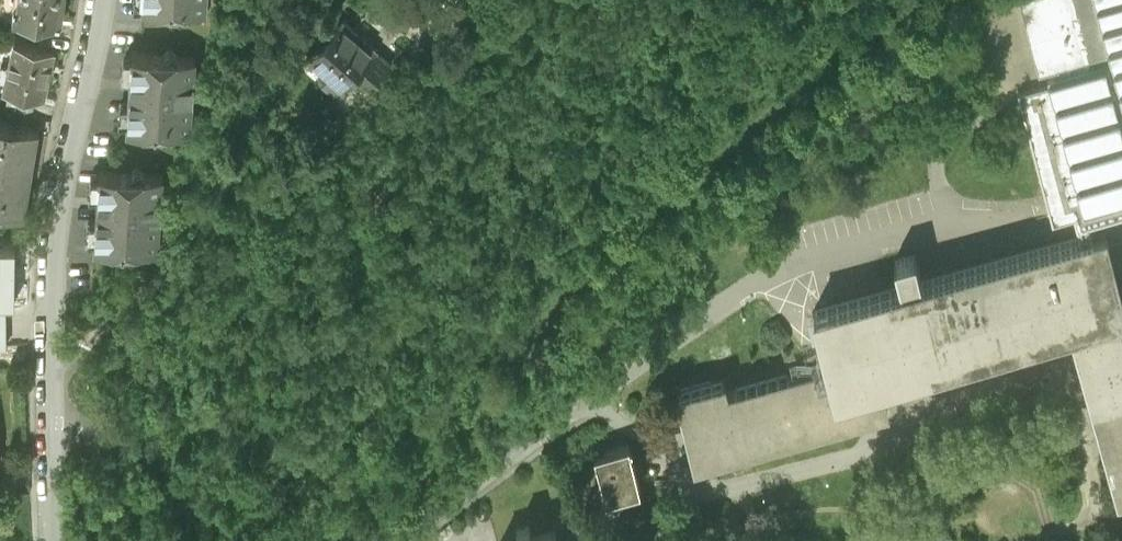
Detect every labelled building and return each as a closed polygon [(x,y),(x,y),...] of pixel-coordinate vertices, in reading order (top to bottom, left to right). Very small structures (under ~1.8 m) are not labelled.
[(19,1),(15,0),(13,14),(61,22),(64,0),(19,0),(19,1)] [(143,7),(173,8),(181,16),(188,9),(206,10),(206,0),(144,0),(143,7)] [(1038,74),(1054,69),(1056,77),(1048,79),(1050,84),(1019,92),(1052,217),(1121,198),(1121,0),(1018,0),(1038,74)] [(353,14),(341,4),(307,40),(328,59),(322,65),(337,79),(376,37),(351,15),(353,14)] [(55,49),(15,41),(4,90),(9,91),(7,98),(19,101),(20,94),(44,99),(55,49)] [(163,56),(133,53),(127,127),(158,129),(164,137),(173,131),(190,132),(195,58),(179,57),(171,48),(163,56)] [(0,120),(0,209),(25,213),(39,127),(0,120)] [(129,173),(100,171),(94,244),(123,246),(130,254),(140,247),(158,249),(164,175),(145,174),(138,166),(129,173)] [(877,372),(1070,321),(1117,309),(1121,307),(1121,297),(1104,228),(920,276),(914,253),(894,258),(900,282),(812,305),(827,360),(833,383),(877,372)] [(0,246),(0,299),(6,299),(14,299),(13,247),(15,247),(15,245),(0,246)] [(1117,309),(1070,321),(1116,480),(1121,480),(1121,325),(1117,309)] [(722,379),(676,391),(692,453),(885,403),(877,372),(833,383),(827,360),(724,387),(722,379)] [(639,481),(628,440),(594,449),(597,457),(601,473),(605,490),(639,481)] [(601,473),(597,457),(587,460),(591,475),(601,473)] [(498,537),(500,540),(560,540),(555,522),(533,528),(531,517),(519,520),(521,531),(498,537)]
